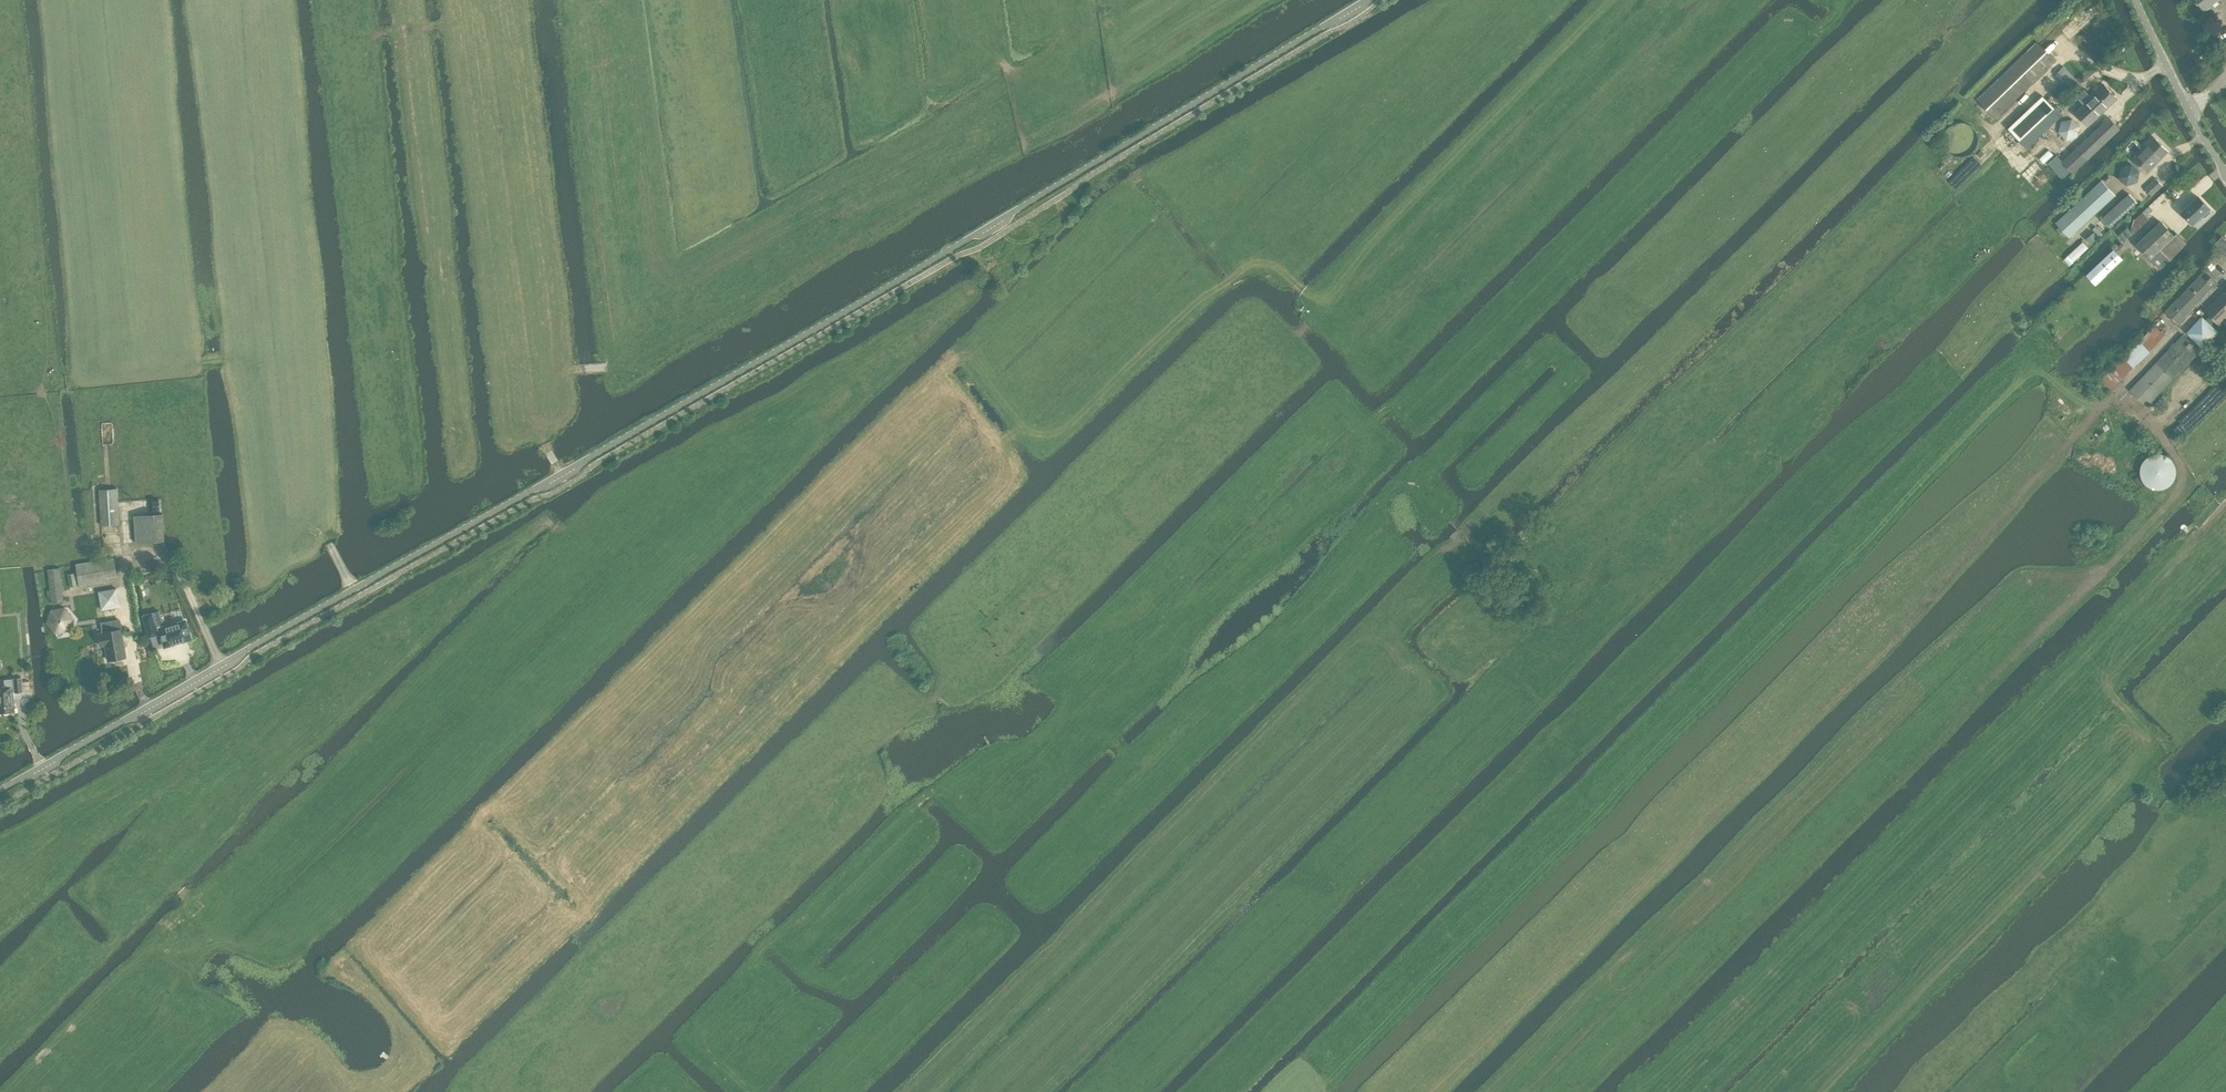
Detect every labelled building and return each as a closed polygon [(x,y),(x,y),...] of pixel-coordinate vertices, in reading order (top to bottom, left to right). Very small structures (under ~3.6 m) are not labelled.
[(2204,10),(2217,0),(2196,0),(2204,10)] [(1976,99),(1995,118),(2055,60),(2037,41),(1976,99)] [(2063,66),(2054,74),(2063,83),(2065,82),(2072,89),(2079,82),(2063,66)] [(2117,98),(2104,84),(2090,96),(2084,89),(2076,96),(2083,103),(2074,112),(2088,127),(2117,98)] [(2026,147),(2062,114),(2056,107),(2020,140),(2026,147)] [(1973,135),(1974,132),(1973,129),(1972,125),(1971,122),(1969,119),(1966,117),(1964,116),(1961,115),(1957,114),(1954,114),(1951,115),(1948,116),(1944,118),(1942,121),(1940,124),(1939,128),(1938,131),(1939,135),(1939,138),(1941,141),(1943,144),(1946,146),(1948,148),(1951,149),(1955,149),(1959,149),(1963,148),(1965,147),(1968,144),(1971,141),(1972,139),(1973,135)] [(2072,173),(2087,159),(2120,128),(2109,117),(2076,148),(2063,160),(2057,154),(2048,163),(2062,179),(2070,171),(2072,173)] [(2147,173),(2168,151),(2154,137),(2132,159),(2147,173)] [(2152,196),(2163,185),(2156,178),(2145,189),(2152,196)] [(2069,238),(2115,195),(2101,181),(2056,223),(2069,238)] [(2129,193),(2101,218),(2102,219),(2109,227),(2120,217),(2136,202),(2129,193)] [(2193,223),(2209,208),(2198,196),(2182,211),(2193,223)] [(2134,233),(2149,220),(2146,216),(2152,210),(2149,206),(2134,220),(2131,230),(2134,233)] [(2175,237),(2160,221),(2136,244),(2160,269),(2170,259),(2170,260),(2186,243),(2177,235),(2175,237)] [(2216,242),(2225,252),(2225,238),(2223,235),(2216,242)] [(2083,242),(2068,255),(2073,261),(2088,247),(2083,242)] [(2095,284),(2122,259),(2114,250),(2087,276),(2095,284)] [(2179,324),(2218,283),(2205,270),(2165,311),(2179,324)] [(2223,323),(2221,322),(2225,317),(2225,289),(2205,310),(2220,327),(2223,323)] [(2203,348),(2218,332),(2201,316),(2186,332),(2203,348)] [(2109,389),(2141,360),(2164,336),(2154,325),(2123,357),(2099,379),(2109,389)] [(2146,406),(2200,350),(2183,335),(2130,390),(2146,406)] [(2156,489),(2158,489),(2161,489),(2163,489),(2165,488),(2167,487),(2168,486),(2169,485),(2171,484),(2172,482),(2173,481),(2173,480),(2174,478),(2175,477),(2175,476),(2176,474),(2176,472),(2176,470),(2176,469),(2175,467),(2175,466),(2175,465),(2174,463),(2173,461),(2172,460),(2171,459),(2170,458),(2168,456),(2166,455),(2164,454),(2162,454),(2161,454),(2159,453),(2157,453),(2155,454),(2153,454),(2151,455),(2149,456),(2148,456),(2146,457),(2145,459),(2144,460),(2142,462),(2142,464),(2141,465),(2141,466),(2140,467),(2140,469),(2140,470),(2140,471),(2140,472),(2140,474),(2140,475),(2141,477),(2142,479),(2142,480),(2143,481),(2144,483),(2145,484),(2146,485),(2148,486),(2149,487),(2150,488),(2151,488),(2153,489),(2155,489),(2156,489)] [(101,525),(119,524),(117,488),(99,489),(101,525)] [(135,542),(164,540),(163,514),(134,516),(135,542)] [(79,585),(106,581),(105,577),(117,575),(114,558),(76,564),(79,585)] [(51,602),(64,601),(60,568),(47,569),(51,602)] [(102,609),(120,606),(117,589),(99,591),(102,609)] [(54,629),(67,627),(72,615),(64,604),(51,606),(46,618),(54,629)] [(159,611),(143,616),(149,637),(161,633),(165,646),(190,638),(185,621),(164,627),(159,611)] [(121,628),(120,620),(100,623),(102,633),(99,633),(101,645),(105,645),(108,660),(126,657),(121,628)] [(14,711),(12,692),(15,692),(23,691),(21,678),(14,678),(8,679),(9,688),(0,689),(0,712),(14,711)]
